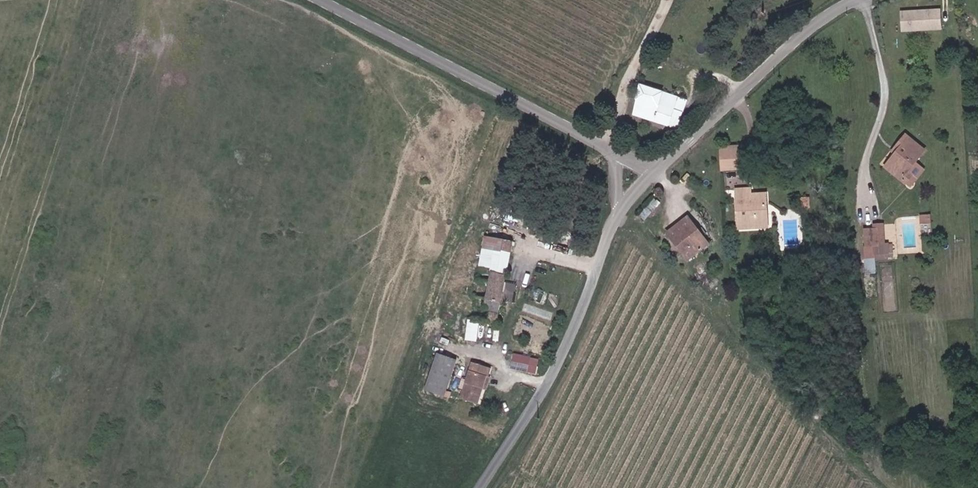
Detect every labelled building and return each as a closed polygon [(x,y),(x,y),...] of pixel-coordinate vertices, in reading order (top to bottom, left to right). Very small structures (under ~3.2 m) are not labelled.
[(941,6),(899,11),(902,32),(944,27),(941,6)] [(629,112),(681,123),(685,106),(679,105),(681,91),(646,84),(643,97),(630,95),(629,107),(629,112)] [(902,153),(888,170),(907,187),(917,176),(912,172),(926,155),(907,139),(898,150),(902,153)] [(722,170),(742,169),(740,145),(721,146),(722,170)] [(898,150),(885,167),(888,170),(902,153),(898,150)] [(743,231),(761,230),(760,205),(765,205),(765,196),(751,197),(750,189),(741,189),(743,231)] [(687,260),(715,234),(694,209),(665,236),(672,243),(676,238),(685,249),(681,253),(687,260)] [(921,222),(932,221),(932,213),(920,214),(921,222)] [(890,249),(885,249),(883,227),(870,228),(870,232),(871,249),(872,258),(890,257),(890,249)] [(862,249),(871,249),(870,232),(861,232),(862,249)] [(681,253),(685,249),(676,238),(672,243),(681,253)] [(476,277),(500,282),(507,247),(483,243),(476,277)] [(481,314),(493,316),(500,282),(476,277),(465,324),(489,329),(490,322),(480,319),(481,314)] [(512,360),(529,364),(527,371),(536,373),(540,357),(514,351),(512,360)] [(421,393),(438,399),(451,365),(434,358),(421,393)] [(438,399),(440,399),(454,366),(451,365),(438,399)] [(473,410),(477,398),(482,385),(486,374),(472,369),(458,405),(473,410)] [(477,398),(484,400),(489,388),(482,385),(477,398)]
